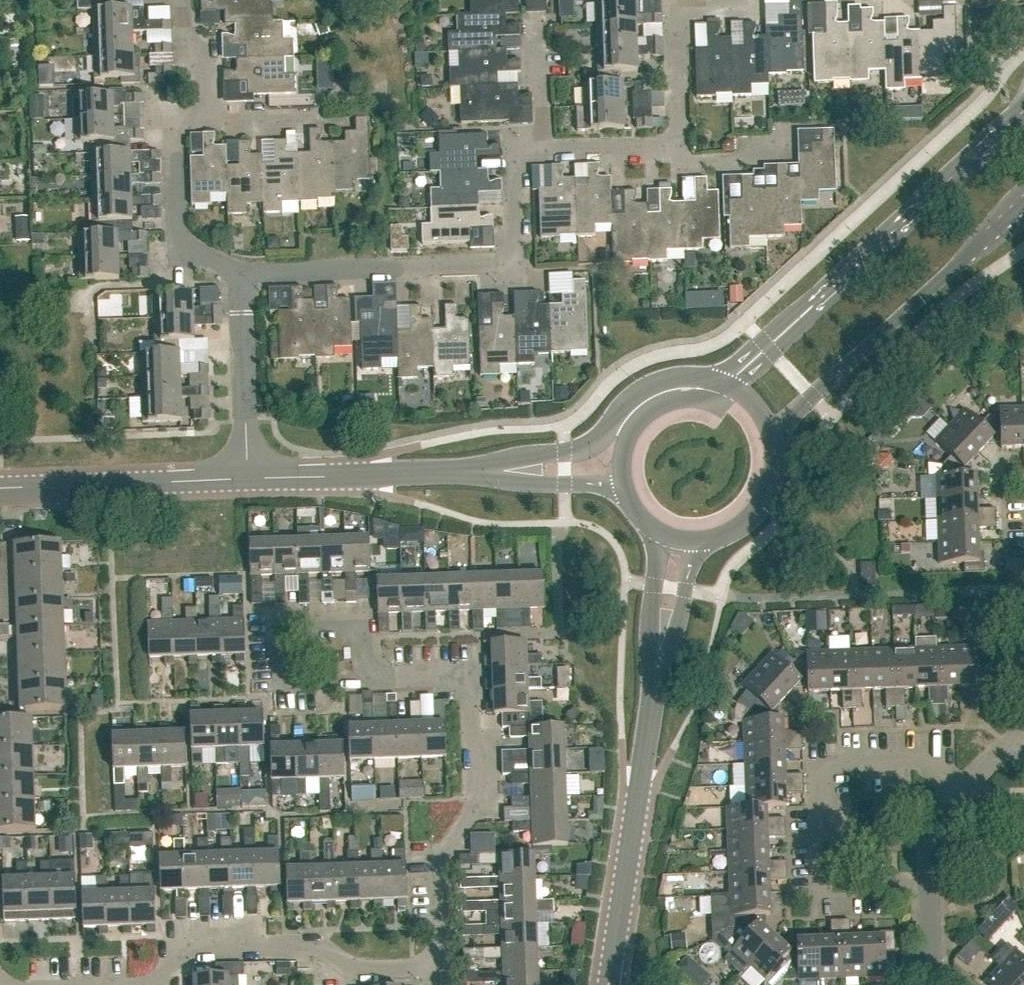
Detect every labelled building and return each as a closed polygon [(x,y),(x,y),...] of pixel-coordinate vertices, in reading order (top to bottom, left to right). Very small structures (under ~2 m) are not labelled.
[(117,10),(116,0),(92,0),(93,11),(117,10)] [(271,0),(214,0),(213,3),(206,1),(201,1),(201,13),(216,12),(216,8),(225,8),(225,26),(236,25),(236,24),(274,23),(274,22),(273,5),(271,5),(271,0)] [(505,16),(519,16),(518,0),(470,0),(471,15),(471,17),(505,15),(505,16)] [(635,0),(611,0),(611,3),(596,4),(597,27),(636,26),(662,25),(662,16),(636,17),(635,0)] [(164,16),(164,1),(142,2),(142,17),(164,16)] [(849,34),(850,34),(850,24),(840,24),(836,23),(838,15),(837,3),(825,4),(826,26),(830,26),(830,35),(813,36),(815,84),(834,83),(834,81),(850,80),(851,80),(849,34)] [(768,76),(769,76),(787,75),(787,73),(804,72),(802,5),(789,6),(789,19),(783,20),(783,30),(766,30),(766,37),(767,37),(768,76)] [(920,32),(922,80),(940,79),(940,78),(957,77),(955,8),(943,8),(943,22),(936,22),(937,32),(920,32)] [(117,10),(93,11),(93,34),(133,33),(171,31),(170,22),(144,23),(141,20),(140,9),(132,9),(117,10)] [(885,43),(885,23),(875,24),(871,22),(873,15),(873,10),(861,10),(861,25),(865,25),(865,34),(850,34),(849,34),(851,80),(850,80),(851,82),(870,82),(869,72),(886,72),(885,43)] [(506,25),(505,16),(505,15),(471,17),(471,15),(457,16),(458,33),(448,34),(449,53),(459,53),(459,52),(497,51),(497,50),(496,34),(505,34),(505,38),(519,38),(519,26),(514,26),(507,28),(506,25)] [(922,80),(920,32),(912,32),(908,31),(909,24),(909,19),(897,19),(897,34),(902,34),(902,42),(885,43),(886,72),(886,91),(905,90),(905,80),(922,80)] [(285,58),(285,59),(295,59),(294,39),(284,39),(284,22),(274,22),(274,23),(236,24),(236,25),(236,33),(234,38),(227,36),(222,36),(223,48),(238,48),(238,43),(246,43),(247,59),(247,60),(285,58)] [(769,86),(769,76),(768,76),(767,37),(766,37),(758,38),(754,36),(756,28),(756,24),(731,25),(732,38),(732,49),(731,49),(733,95),(733,97),(752,96),(752,86),(769,86)] [(547,25),(547,40),(557,40),(558,26),(547,25)] [(731,49),(732,49),(732,38),(722,38),(718,37),(720,30),(720,25),(708,26),(708,41),(713,41),(713,49),(696,50),(697,98),(717,97),(717,95),(733,95),(731,49)] [(598,50),(663,48),(662,39),(646,39),(647,48),(637,48),(636,26),(597,27),(598,50)] [(94,57),(134,55),(133,33),(93,34),(94,57)] [(156,54),(172,54),(171,44),(156,45),(156,54)] [(599,85),(623,84),(623,73),(638,72),(637,58),(663,57),(663,48),(598,50),(599,84),(599,85)] [(498,87),(498,86),(497,70),(506,69),(506,74),(521,74),(521,61),(514,61),(509,63),(507,60),(507,50),(497,50),(497,51),(459,52),(459,53),(459,69),(449,69),(450,89),(460,89),(470,88),(470,87),(498,87)] [(134,56),(134,55),(94,57),(95,80),(122,79),(122,85),(135,84),(134,70),(138,69),(140,66),(140,55),(134,56)] [(224,71),(224,84),(239,83),(238,79),(247,79),(248,96),(269,96),(269,105),(297,104),(296,75),(286,75),(285,59),(285,58),(247,60),(247,59),(237,59),(237,69),(236,73),(229,71),(224,71)] [(157,77),(172,77),(172,67),(156,68),(157,77)] [(635,93),(651,92),(650,83),(635,84),(635,93)] [(584,108),(624,107),(623,84),(599,85),(599,84),(582,85),(584,108)] [(518,86),(498,86),(498,87),(470,87),(470,88),(460,89),(461,105),(460,105),(461,124),(509,122),(509,109),(532,109),(532,96),(527,97),(520,98),(518,95),(518,86)] [(75,120),(114,119),(113,105),(143,105),(142,95),(127,96),(127,90),(110,90),(110,96),(74,97),(75,120)] [(624,107),(584,108),(575,108),(577,133),(625,130),(624,107)] [(68,137),(68,115),(59,115),(58,136),(68,137)] [(334,192),(335,192),(353,191),(353,181),(370,180),(368,118),(356,119),(356,132),(349,132),(350,143),(333,143),(334,192)] [(115,154),(115,153),(130,152),(130,141),(144,140),(144,131),(114,132),(114,119),(75,120),(75,144),(91,143),(91,154),(115,154)] [(636,129),(652,129),(652,119),(636,120),(636,129)] [(663,119),(652,119),(652,129),(663,128),(663,119)] [(801,203),(802,203),(820,202),(819,192),(837,192),(835,130),(822,131),(823,144),(816,144),(816,154),(799,155),(799,165),(800,178),(801,203)] [(334,192),(333,143),(325,144),(320,142),(322,136),(322,131),(310,131),(310,146),(314,146),(315,155),(298,156),(299,203),(318,202),(318,200),(335,199),(335,192),(334,192)] [(227,167),(228,167),(227,147),(217,148),(213,146),(216,139),(215,134),(203,135),(203,149),(208,149),(208,158),(190,158),(192,207),(211,206),(211,196),(227,195),(228,195),(227,167)] [(478,172),(478,171),(477,155),(486,155),(486,159),(501,158),(501,146),(495,146),(489,149),(487,145),(487,135),(439,137),(439,154),(429,154),(430,174),(440,174),(440,173),(478,172)] [(299,203),(298,156),(290,156),(285,154),(287,147),(287,142),(274,142),(275,157),(279,156),(279,166),(263,166),(262,166),(264,204),(263,204),(263,214),(282,213),(282,204),(299,203)] [(262,166),(263,166),(263,156),(252,156),(249,155),(252,148),(252,143),(239,143),(240,158),(244,158),(244,167),(228,167),(227,167),(228,195),(227,195),(228,215),(248,215),(247,205),(263,204),(264,204),(262,166)] [(92,177),(131,176),(130,152),(115,153),(115,154),(91,154),(92,177)] [(143,162),(160,161),(159,152),(143,153),(143,162)] [(612,216),(611,192),(611,178),(602,178),(598,177),(600,170),(600,165),(587,165),(588,179),(592,179),(592,188),(576,189),(578,233),(577,233),(577,237),(596,236),(596,227),(612,226),(612,216)] [(800,178),(799,165),(776,166),(777,180),(781,180),(781,190),(766,190),(765,190),(767,238),(786,237),(785,228),(802,227),(802,203),(801,203),(800,178)] [(576,189),(576,179),(567,179),(562,177),(564,171),(564,166),(551,167),(552,181),(556,181),(557,190),(539,190),(541,238),(560,237),(560,234),(577,233),(578,233),(576,189)] [(431,209),(479,207),(479,191),(488,191),(488,195),(502,194),(502,181),(496,182),(490,184),(488,180),(488,171),(478,171),(478,172),(440,173),(440,174),(440,190),(431,190),(431,209)] [(750,249),(750,239),(767,238),(765,190),(766,190),(765,172),(754,172),(754,177),(741,178),(742,192),(746,192),(746,201),(729,202),(731,249),(750,249)] [(144,185),(161,184),(160,174),(144,175),(144,185)] [(93,200),(132,198),(131,176),(92,177),(93,200)] [(682,203),(684,251),(703,250),(703,241),(720,240),(718,192),(707,192),(707,179),(694,180),(695,194),(699,194),(699,202),(682,203)] [(684,251),(682,203),(674,203),(669,202),(671,195),(671,190),(658,191),(659,206),(663,205),(664,214),(648,215),(647,215),(649,260),(649,261),(649,262),(668,262),(667,252),(684,251)] [(612,226),(613,264),(632,263),(632,261),(649,261),(649,260),(647,215),(648,215),(647,204),(638,205),(634,203),(636,197),(636,192),(623,192),(611,192),(612,216),(612,226)] [(145,198),(145,207),(161,207),(161,197),(145,198)] [(132,208),(145,207),(145,198),(132,198),(93,200),(94,234),(118,233),(131,233),(133,233),(132,208)] [(479,207),(431,209),(432,226),(422,226),(423,245),(470,244),(470,227),(479,226),(479,231),(493,230),(493,217),(487,217),(481,220),(479,216),(479,207)] [(29,229),(15,230),(15,242),(29,241),(29,229)] [(131,243),(147,242),(147,232),(133,233),(131,233),(131,243)] [(79,258),(119,256),(118,233),(94,234),(79,234),(79,258)] [(407,239),(391,240),(391,251),(407,251),(407,239)] [(63,272),(73,272),(73,252),(63,252),(63,272)] [(119,256),(79,258),(80,280),(80,281),(119,280),(119,256)] [(133,279),(149,278),(148,268),(132,269),(133,279)] [(721,297),(737,295),(735,280),(720,282),(721,297)] [(550,306),(552,354),(571,353),(571,352),(588,351),(585,281),(573,281),(573,295),(567,295),(567,305),(550,306)] [(382,369),(382,359),(398,359),(399,359),(398,331),(397,284),(373,285),(374,313),(378,313),(378,323),(361,323),(363,370),(382,369)] [(331,302),(331,310),(315,311),(316,357),(316,359),(335,358),(335,349),(352,348),(350,300),(341,300),(337,298),(339,293),(339,286),(326,287),(327,302),(331,302)] [(315,311),(315,301),(304,301),(301,300),(303,293),(303,288),(291,288),(291,303),(296,303),(296,312),(278,312),(279,344),(280,360),(300,360),(300,357),(316,357),(315,311)] [(552,354),(550,306),(541,306),(537,304),(539,299),(539,293),(527,294),(527,309),(531,308),(532,317),(515,318),(517,365),(535,365),(535,355),(552,354)] [(206,317),(206,327),(222,326),(221,308),(193,309),(193,294),(154,296),(155,319),(206,317)] [(517,365),(515,318),(506,318),(502,316),(504,310),(503,295),(491,295),(492,319),(496,319),(496,328),(479,329),(481,377),(500,376),(500,366),(517,365)] [(435,368),(434,368),(435,378),(454,378),(453,368),(471,367),(469,319),(459,319),(456,317),(458,312),(458,306),(445,306),(446,321),(450,321),(450,330),(434,330),(433,330),(435,368)] [(433,330),(434,330),(434,320),(423,320),(422,307),(410,308),(410,322),(414,322),(414,331),(398,331),(399,359),(398,359),(398,379),(418,379),(418,369),(434,368),(435,368),(433,330)] [(194,327),(206,327),(206,317),(155,319),(156,353),(156,354),(187,352),(187,351),(179,351),(179,341),(195,340),(194,327)] [(270,344),(271,361),(280,360),(279,344),(270,344)] [(124,348),(124,368),(133,367),(132,348),(124,348)] [(141,377),(180,376),(209,374),(208,365),(187,365),(187,352),(156,354),(156,353),(140,354),(141,377)] [(193,398),(193,388),(181,389),(180,376),(141,377),(142,400),(181,399),(193,398)] [(193,388),(193,398),(209,397),(209,387),(193,388)] [(135,392),(122,392),(122,413),(135,414),(135,392)] [(181,399),(142,400),(143,423),(182,422),(181,399)] [(1000,449),(1023,448),(1021,408),(999,409),(999,415),(988,416),(996,434),(1000,434),(1000,449)] [(194,420),(210,420),(210,410),(194,411),(194,420)] [(896,410),(881,426),(890,434),(905,419),(896,410)] [(996,434),(988,416),(981,424),(965,410),(950,427),(979,453),(996,434)] [(961,473),(979,453),(950,427),(935,443),(950,457),(942,465),(961,473)] [(961,476),(961,473),(942,465),(942,477),(936,477),(937,499),(977,498),(976,476),(961,476)] [(938,521),(996,519),(995,509),(977,510),(977,498),(937,499),(938,521)] [(939,542),(978,541),(978,529),(996,528),(996,519),(938,521),(939,542)] [(408,529),(400,529),(401,543),(409,543),(408,529)] [(371,572),(369,537),(345,538),(346,573),(345,573),(346,602),(357,602),(356,572),(371,572)] [(332,573),(345,573),(346,573),(345,538),(321,539),(322,573),(322,574),(323,603),(333,603),(332,573)] [(308,574),(322,574),(322,573),(321,539),(298,540),(299,574),(298,574),(299,604),(309,604),(308,574)] [(285,575),(298,574),(299,574),(298,540),(274,541),(276,575),(275,575),(276,605),(286,605),(285,575)] [(261,576),(275,575),(276,575),(274,541),(249,542),(250,570),(251,576),(252,596),(252,605),(262,604),(261,576)] [(978,541),(939,542),(939,565),(964,564),(964,574),(985,573),(984,561),(979,561),(978,541)] [(19,544),(25,711),(69,709),(62,542),(50,542),(19,544)] [(862,587),(876,587),(875,563),(861,564),(862,587)] [(521,609),(520,609),(520,630),(531,629),(530,609),(545,608),(544,574),(520,575),(521,609)] [(507,610),(520,609),(521,609),(520,575),(496,576),(497,610),(495,610),(496,630),(508,630),(507,610)] [(459,611),(473,611),(474,611),(473,576),(450,577),(451,611),(449,612),(450,632),(460,631),(459,611)] [(483,610),(495,610),(497,610),(496,576),(473,576),(474,611),(473,611),(473,631),(484,631),(483,610)] [(436,612),(449,612),(451,611),(450,577),(426,578),(427,612),(425,612),(426,632),(437,632),(436,612)] [(412,613),(425,612),(427,612),(426,578),(402,579),(403,613),(402,613),(403,633),(413,633),(412,613)] [(241,579),(219,579),(220,596),(242,595),(241,579)] [(389,614),(402,613),(403,613),(402,579),(377,580),(378,614),(379,614),(380,634),(389,633),(389,614)] [(220,622),(221,622),(220,608),(220,597),(209,597),(210,622),(197,623),(196,622),(197,657),(198,657),(213,657),(213,665),(222,664),(222,656),(221,657),(220,622)] [(173,623),(173,610),(172,598),(162,599),(163,624),(148,624),(149,659),(165,658),(165,666),(174,666),(174,658),(173,623)] [(233,608),(234,621),(221,622),(220,622),(221,657),(222,656),(236,656),(236,664),(246,663),(245,656),(246,656),(245,621),(244,621),(244,607),(233,608)] [(196,622),(197,623),(197,609),(186,609),(186,623),(173,623),(174,658),(189,658),(189,665),(198,665),(198,657),(197,657),(196,622)] [(826,613),(804,614),(805,629),(826,628),(826,613)] [(9,640),(8,628),(0,628),(0,640),(9,640)] [(939,706),(937,648),(937,638),(915,639),(916,649),(917,688),(929,688),(929,706),(939,706)] [(527,666),(541,666),(541,655),(527,656),(527,641),(492,642),(493,659),(484,659),(485,668),(493,668),(493,667),(527,666)] [(948,687),(960,687),(959,647),(937,648),(939,706),(949,705),(948,687)] [(959,647),(960,687),(981,686),(981,691),(992,691),(991,671),(982,671),(981,647),(959,647)] [(905,689),(917,688),(916,649),(894,650),(896,707),(905,707),(905,689)] [(862,690),(874,690),(873,650),(851,651),(853,708),(862,708),(862,690)] [(886,707),(896,707),(894,650),(873,650),(874,690),(886,689),(886,707)] [(843,709),(853,708),(851,651),(830,652),(831,691),(842,691),(843,709)] [(808,677),(808,692),(831,691),(830,652),(807,653),(807,659),(797,659),(804,678),(808,677)] [(789,668),(773,653),(758,670),(786,696),(804,678),(797,659),(789,668)] [(542,679),(528,679),(527,666),(493,667),(493,668),(494,682),(485,682),(486,691),(494,691),(494,690),(528,689),(528,690),(542,690),(542,679)] [(568,668),(557,669),(558,688),(569,688),(568,668)] [(742,686),(745,689),(735,703),(751,709),(769,715),(786,696),(758,670),(742,686)] [(495,714),(529,713),(529,727),(543,726),(543,702),(529,703),(528,690),(528,689),(494,690),(494,691),(494,706),(486,706),(486,714),(495,714)] [(387,726),(374,726),(375,760),(398,760),(397,725),(398,725),(397,704),(396,704),(396,695),(386,695),(386,704),(387,726)] [(94,708),(104,708),(103,696),(94,696),(94,708)] [(421,724),(421,703),(410,703),(411,725),(398,725),(397,725),(398,760),(422,759),(421,724)] [(421,724),(422,759),(447,758),(445,724),(444,703),(434,703),(434,724),(421,724)] [(769,715),(751,709),(735,703),(735,704),(732,703),(732,724),(744,723),(745,742),(784,741),(784,740),(783,719),(769,719),(769,715)] [(374,726),(373,704),(363,705),(363,726),(349,727),(351,761),(375,760),(374,726)] [(240,748),(239,748),(240,776),(251,776),(250,748),(265,747),(264,713),(248,713),(248,705),(239,706),(239,713),(240,748)] [(239,713),(224,714),(224,706),(215,706),(215,714),(216,714),(217,748),(216,748),(216,765),(227,764),(226,748),(239,748),(240,748),(239,713)] [(216,714),(215,714),(201,715),(200,707),(191,707),(192,715),(191,715),(192,749),(193,749),(193,765),(203,765),(203,749),(216,748),(217,748),(216,714)] [(37,830),(33,718),(0,719),(0,832),(37,830)] [(169,725),(160,726),(160,734),(161,734),(162,767),(161,767),(161,783),(173,783),(172,767),(187,767),(185,733),(169,733),(169,725)] [(161,734),(160,734),(146,734),(146,726),(135,726),(136,734),(138,768),(137,769),(138,784),(149,784),(148,768),(161,767),(162,767),(161,734)] [(271,739),(280,738),(280,726),(271,726),(271,739)] [(530,751),(564,750),(564,726),(543,726),(529,727),(529,728),(509,729),(510,738),(530,737),(530,751)] [(136,734),(122,735),(122,727),(113,728),(113,735),(114,769),(115,786),(125,785),(125,769),(137,769),(138,768),(136,734)] [(746,764),(785,762),(784,750),(802,750),(802,736),(801,736),(801,740),(784,740),(784,741),(745,742),(746,764)] [(320,779),(321,812),(332,812),(331,779),(345,779),(344,744),(328,745),(328,737),(319,737),(319,745),(320,779)] [(296,746),(295,746),(281,746),(280,738),(271,739),(271,747),(272,781),(273,781),(273,797),(284,796),(283,780),(297,780),(296,746)] [(319,745),(305,746),(304,738),(295,738),(295,746),(296,746),(297,780),(297,796),(308,796),(307,780),(320,779),(319,745)] [(531,775),(565,774),(564,750),(530,751),(502,752),(502,762),(530,761),(531,775)] [(746,785),(803,783),(803,774),(785,774),(785,762),(746,764),(746,785)] [(532,799),(566,798),(565,774),(531,775),(511,775),(511,786),(531,785),(532,798),(532,799)] [(766,806),(766,807),(786,806),(786,794),(804,793),(803,783),(746,785),(747,807),(766,806)] [(532,822),(567,821),(566,798),(532,799),(532,798),(512,799),(512,809),(532,809),(533,821),(532,822)] [(767,818),(766,807),(766,806),(747,807),(727,807),(728,829),(785,827),(785,817),(767,818)] [(1018,806),(1014,806),(1014,826),(1023,826),(1023,806),(1018,806)] [(176,826),(175,808),(149,809),(149,827),(176,826)] [(533,847),(552,846),(568,846),(567,821),(532,822),(533,821),(513,822),(513,833),(533,832),(533,847)] [(729,851),(768,849),(767,837),(785,837),(785,827),(728,829),(729,851)] [(257,896),(257,888),(256,888),(255,854),(256,854),(255,829),(244,829),(245,838),(246,854),(232,855),(232,888),(233,889),(248,888),(248,896),(257,896)] [(256,888),(257,888),(271,887),(272,895),(281,895),(281,887),(280,853),(279,837),(269,837),(269,853),(256,854),(255,854),(256,888)] [(232,855),(232,838),(222,839),(222,855),(209,856),(208,856),(210,889),(225,889),(225,897),(233,896),(233,889),(232,888),(232,855)] [(349,867),(336,868),(335,868),(336,902),(351,902),(351,909),(361,909),(361,902),(360,901),(359,867),(359,852),(357,852),(356,838),(349,838),(349,852),(349,867)] [(208,856),(209,856),(208,839),(198,840),(198,856),(185,856),(184,856),(185,890),(186,890),(201,890),(201,898),(210,897),(210,889),(208,856)] [(184,856),(185,856),(185,840),(174,840),(175,857),(160,857),(161,891),(177,891),(177,899),(186,898),(186,890),(185,890),(184,856)] [(698,845),(698,856),(716,856),(716,845),(698,845)] [(383,900),(384,901),(398,900),(398,908),(407,908),(407,900),(408,900),(407,866),(406,866),(406,849),(395,850),(396,866),(383,867),(382,867),(383,900)] [(730,872),(787,870),(786,860),(768,861),(768,849),(729,851),(730,872)] [(382,867),(383,867),(383,851),(372,851),(372,867),(359,867),(360,901),(361,902),(375,901),(375,909),(384,908),(384,901),(383,900),(382,867)] [(335,868),(336,868),(335,853),(325,853),(325,868),(312,869),(311,869),(312,903),(313,903),(327,903),(328,910),(337,910),(336,902),(335,868)] [(535,877),(534,855),(534,853),(500,854),(480,855),(480,866),(500,865),(500,878),(535,877)] [(311,869),(312,869),(311,854),(302,854),(302,869),(287,870),(288,904),(304,903),(304,911),(313,911),(313,903),(312,903),(311,869)] [(51,863),(52,878),(51,878),(52,912),(53,912),(53,921),(68,920),(77,920),(77,911),(76,877),(75,877),(75,861),(65,862),(65,863),(51,863)] [(51,878),(52,878),(51,863),(51,862),(41,862),(42,878),(28,879),(29,913),(30,921),(53,921),(53,912),(52,912),(51,878)] [(28,879),(28,863),(17,863),(18,879),(3,880),(4,914),(5,922),(30,921),(29,913),(28,879)] [(731,893),(769,892),(769,880),(787,880),(787,870),(730,872),(731,893)] [(131,927),(132,927),(146,926),(147,934),(156,933),(156,926),(155,892),(154,875),(144,875),(144,892),(131,892),(130,892),(131,927)] [(107,893),(107,877),(107,876),(96,876),(97,893),(83,894),(84,928),(99,928),(100,935),(109,935),(108,928),(107,893)] [(130,892),(131,892),(131,876),(120,876),(120,893),(107,893),(108,928),(123,927),(123,934),(132,934),(132,927),(131,927),(130,892)] [(501,902),(535,901),(535,877),(500,878),(480,879),(481,890),(501,889),(501,901),(501,902)] [(756,915),(770,914),(769,892),(731,893),(711,894),(713,938),(756,919),(756,915)] [(487,912),(487,926),(502,925),(502,926),(536,924),(536,913),(554,912),(553,900),(535,901),(501,902),(501,901),(481,902),(481,912),(487,912)] [(986,941),(1015,926),(1002,901),(973,916),(986,941)] [(748,966),(775,937),(756,919),(713,938),(729,954),(724,960),(740,975),(748,966)] [(863,977),(862,937),(850,937),(850,919),(839,920),(842,978),(863,977)] [(821,978),(842,978),(839,920),(831,920),(831,938),(819,938),(821,978)] [(503,949),(537,948),(536,924),(502,926),(502,925),(487,926),(482,926),(482,936),(503,935),(503,949)] [(862,937),(863,977),(886,976),(885,952),(895,951),(894,931),(883,931),(883,936),(862,937)] [(787,973),(793,954),(784,945),(775,937),(748,966),(740,975),(738,977),(746,984),(782,984),(787,973)] [(798,973),(798,979),(821,978),(819,938),(797,939),(798,953),(793,954),(787,973),(798,973)] [(504,973),(538,972),(537,948),(503,949),(483,949),(483,960),(503,959),(504,972),(504,973)] [(1015,951),(1000,967),(1020,984),(1023,984),(1023,959),(1015,951)] [(241,977),(244,977),(244,964),(216,964),(217,976),(195,977),(195,984),(241,984),(241,977)] [(987,984),(1020,984),(1000,967),(985,983),(987,984)] [(504,972),(484,973),(484,984),(504,983),(504,984),(538,984),(538,972),(504,973),(504,972)]
